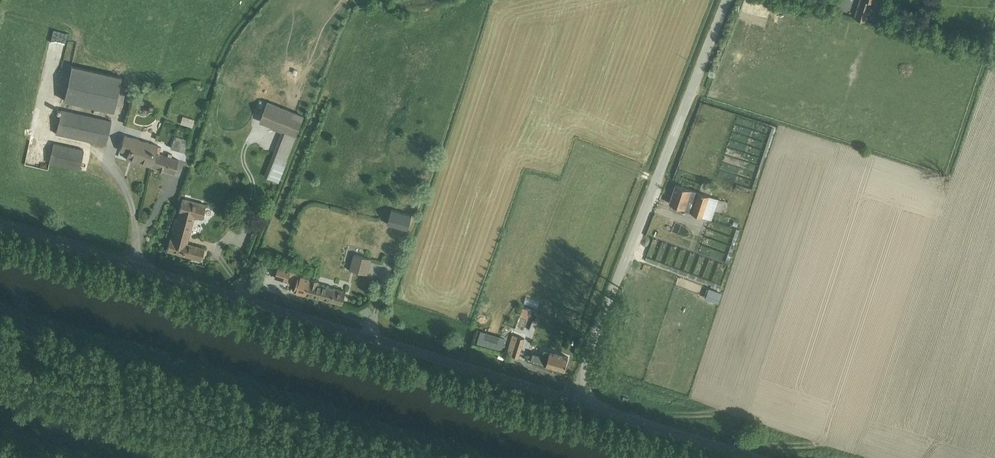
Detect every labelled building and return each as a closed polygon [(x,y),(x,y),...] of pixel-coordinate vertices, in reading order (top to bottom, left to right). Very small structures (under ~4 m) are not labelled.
[(859,11),(872,15),(877,1),(883,3),(884,0),(863,0),(859,11)] [(73,71),(64,103),(113,117),(122,85),(73,71)] [(269,178),(278,182),(303,117),(270,104),(261,126),(285,135),(269,178)] [(57,132),(107,145),(113,123),(63,109),(57,132)] [(182,125),(185,116),(174,113),(172,121),(182,125)] [(48,161),(75,168),(80,149),(52,142),(48,161)] [(120,146),(117,157),(175,175),(178,164),(157,158),(160,148),(143,143),(140,152),(120,146)] [(728,213),(731,202),(681,185),(674,204),(716,218),(719,210),(728,213)] [(188,197),(170,255),(203,265),(208,252),(187,245),(197,214),(208,217),(212,204),(188,197)] [(408,230),(412,215),(391,210),(387,225),(408,230)] [(364,272),(369,258),(353,253),(349,267),(364,272)] [(321,283),(322,280),(281,266),(278,277),(300,285),(298,292),(343,307),(348,292),(321,283)] [(503,354),(515,355),(516,335),(503,335),(503,354)] [(533,344),(528,361),(565,372),(570,356),(533,344)]
